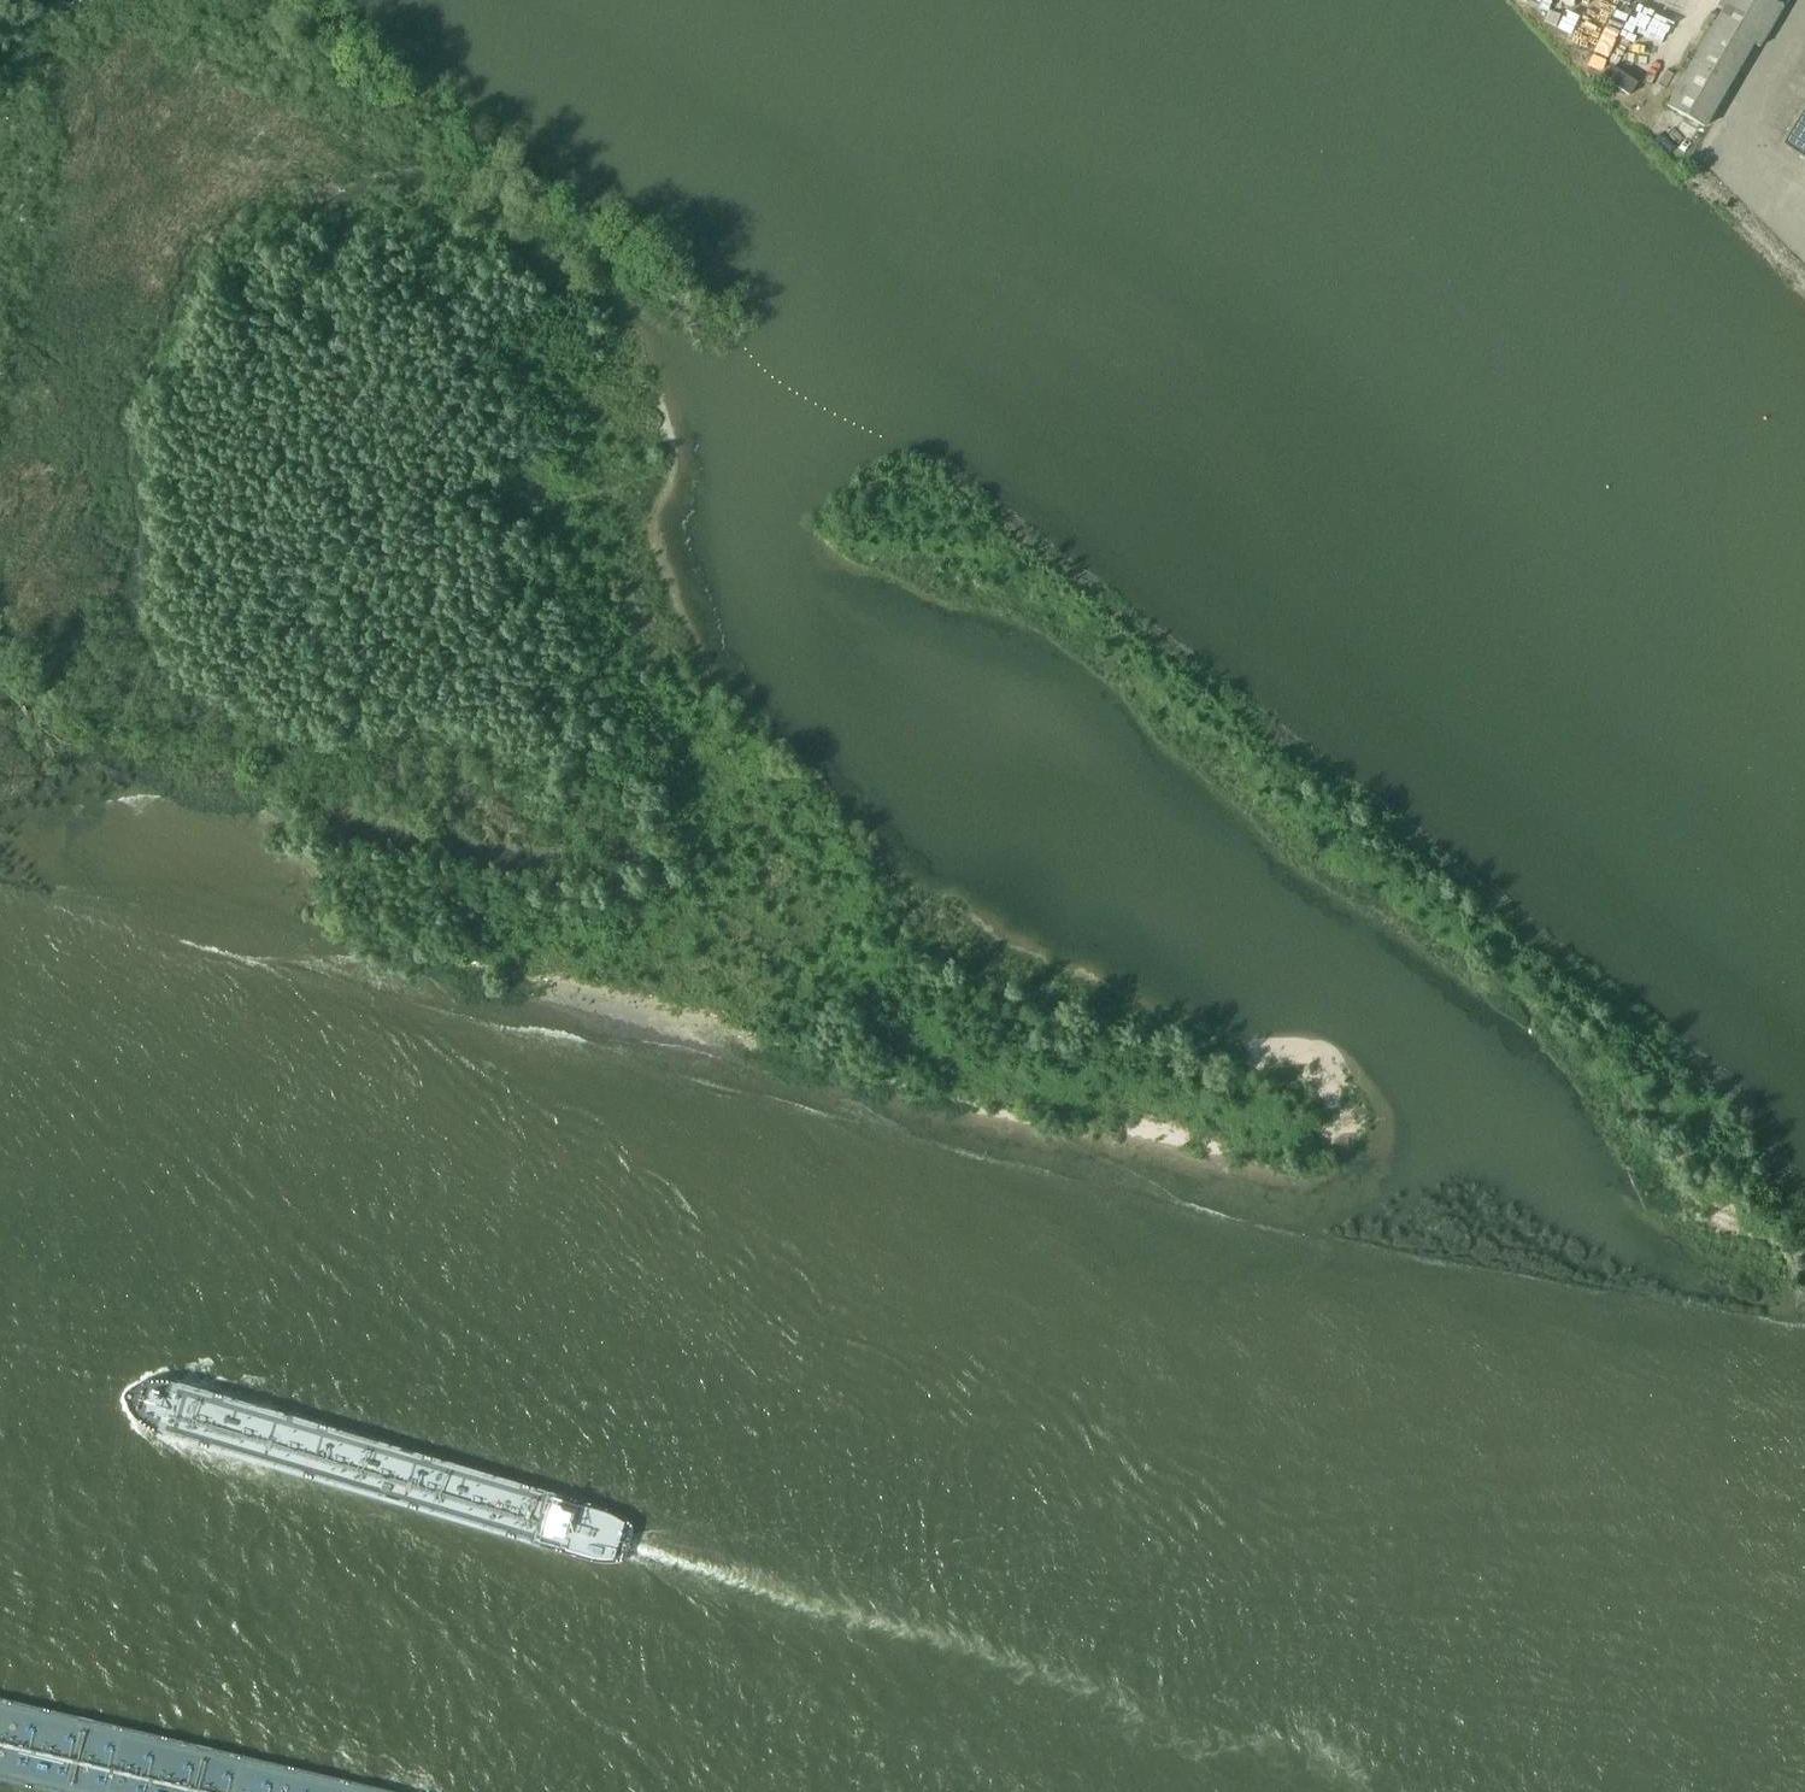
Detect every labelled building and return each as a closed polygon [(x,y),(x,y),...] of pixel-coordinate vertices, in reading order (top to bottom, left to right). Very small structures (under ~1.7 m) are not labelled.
[(1782,5),(1774,0),(1727,0),(1665,105),(1703,127),(1752,43),(1758,47),(1782,5)] [(1612,67),(1603,80),(1628,96),(1636,83),(1612,67)] [(1779,145),(1804,161),(1804,104),(1779,145)]
